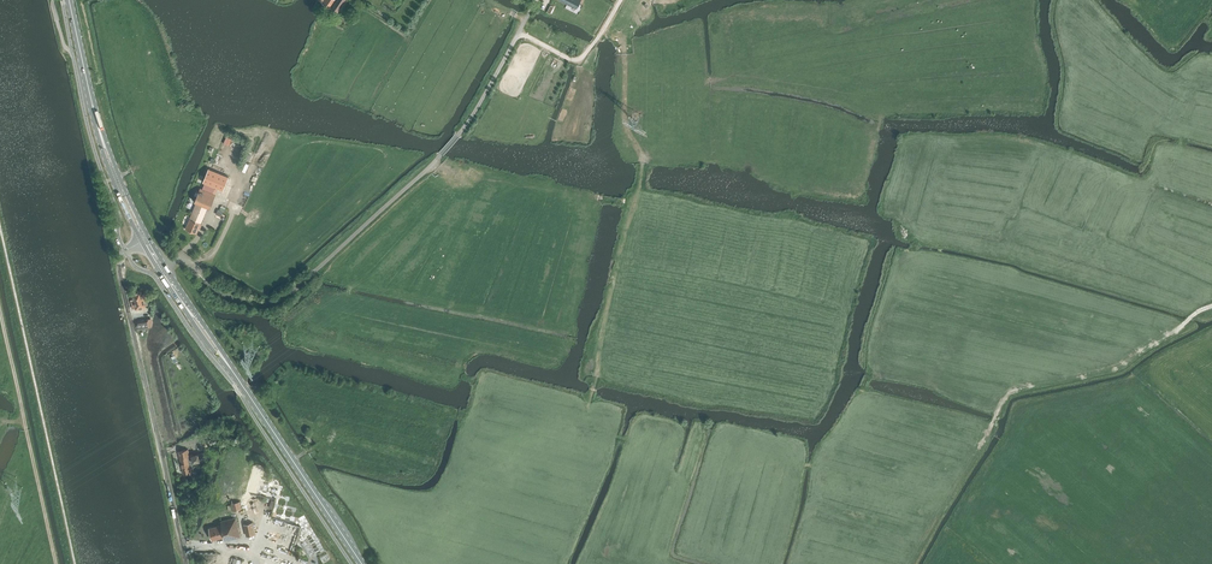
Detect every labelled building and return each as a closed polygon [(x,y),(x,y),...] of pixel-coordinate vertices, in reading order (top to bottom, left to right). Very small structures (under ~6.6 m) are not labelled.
[(338,12),(341,7),(334,3),(336,0),(319,0),(322,2),(322,3),(330,9),(331,7),(338,12)] [(203,182),(205,183),(216,187),(223,190),(228,176),(209,168),(203,182)] [(216,187),(205,183),(202,189),(204,190),(213,193),(216,187)] [(200,188),(195,201),(197,202),(208,207),(210,208),(215,194),(213,193),(204,190),(202,189),(200,188)] [(192,214),(203,219),(208,207),(197,202),(192,214)] [(192,214),(186,229),(197,233),(199,228),(197,228),(199,223),(201,223),(203,219),(192,214)] [(141,291),(132,293),(136,309),(145,306),(144,301),(146,300),(145,298),(143,298),(141,291)] [(138,329),(150,327),(149,319),(137,321),(138,329)] [(195,461),(205,459),(203,453),(198,454),(188,456),(186,450),(177,452),(182,474),(191,472),(190,466),(196,465),(195,461)] [(232,505),(233,510),(241,508),(240,501),(231,503),(232,505)] [(236,517),(221,521),(222,525),(209,527),(212,539),(224,537),(224,539),(225,539),(225,540),(240,537),(236,517)] [(246,535),(255,534),(253,522),(244,524),(246,535)]
